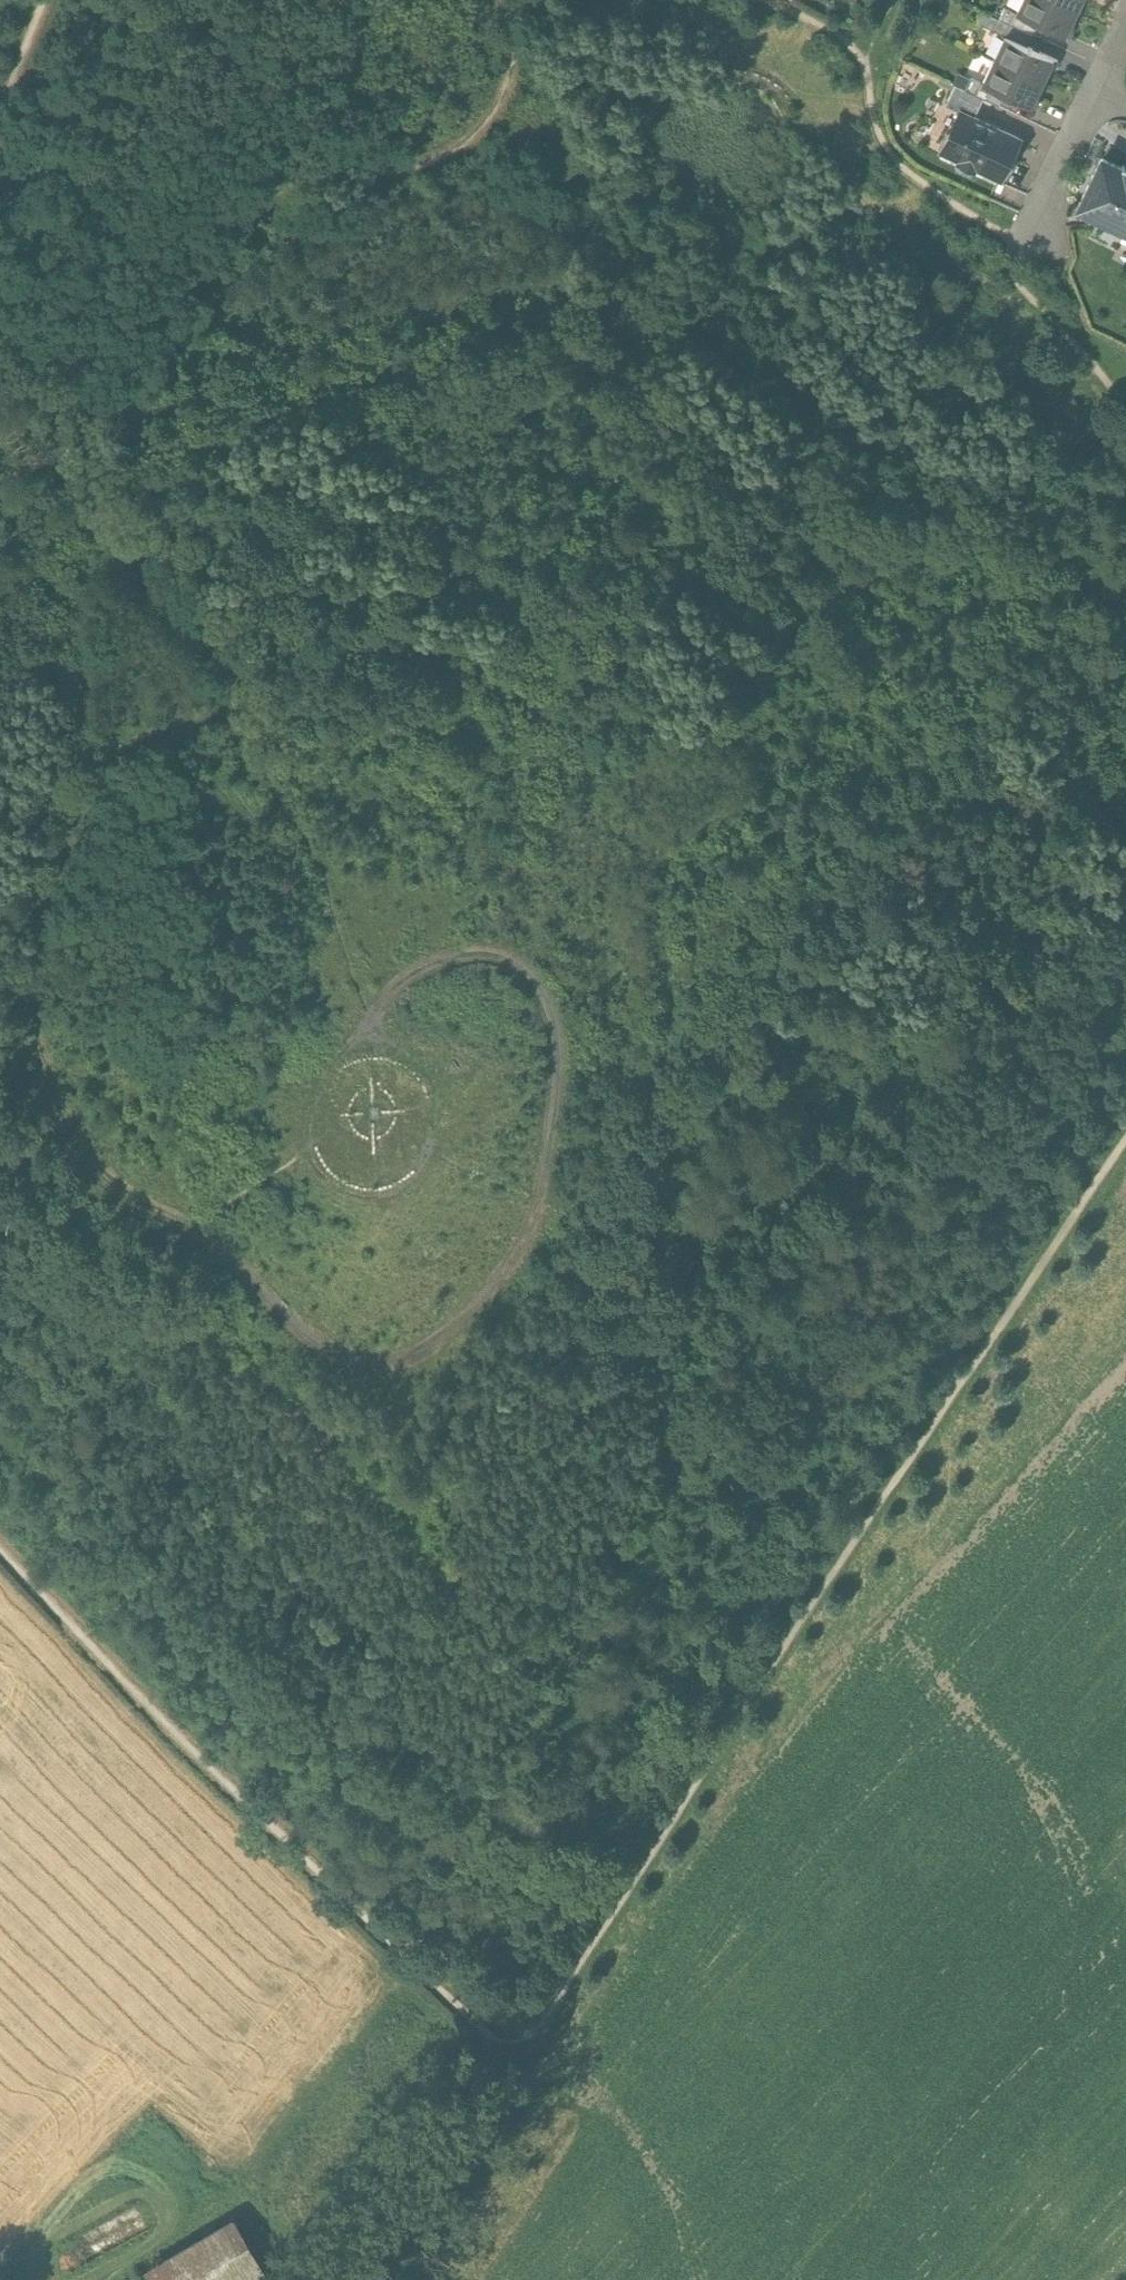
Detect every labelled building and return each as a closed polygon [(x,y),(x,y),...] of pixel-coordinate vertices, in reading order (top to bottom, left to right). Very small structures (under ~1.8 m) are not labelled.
[(1053,0),(1023,0),(1017,13),(1039,23),(1070,38),(1074,29),(1070,27),(1077,12),(1053,0)] [(1077,12),(1083,0),(1053,0),(1077,12)] [(1017,13),(1005,7),(1000,19),(1034,36),(1034,35),(1039,23),(1017,13)] [(1000,19),(997,19),(992,30),(1006,37),(1028,48),(1034,36),(1000,19)] [(1028,48),(1006,37),(994,61),(1043,84),(1050,69),(1054,70),(1058,62),(1028,48)] [(1043,84),(994,61),(983,85),(1005,96),(1035,110),(1040,102),(1036,100),(1043,84)] [(983,85),(971,80),(966,92),(984,101),(1000,108),(1005,96),(983,85)] [(966,92),(956,87),(945,109),(961,116),(961,115),(974,121),(984,101),(966,92)] [(974,121),(961,115),(961,116),(952,135),(946,137),(942,146),(944,152),(943,155),(960,164),(959,168),(974,175),(976,171),(1001,183),(1020,142),(974,121)] [(1103,161),(1079,212),(1109,226),(1112,220),(1125,227),(1123,233),(1125,234),(1125,172),(1124,171),(1125,168),(1123,167),(1121,170),(1103,161)] [(235,2211),(141,2267),(149,2279),(267,2279),(274,2276),(235,2211)]
